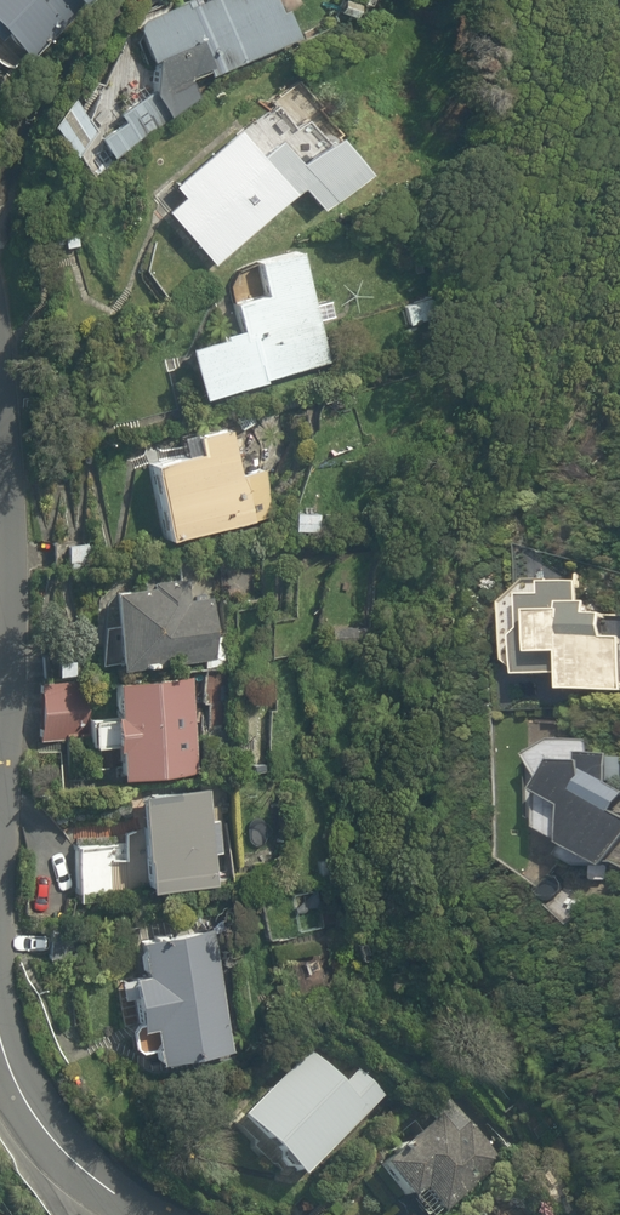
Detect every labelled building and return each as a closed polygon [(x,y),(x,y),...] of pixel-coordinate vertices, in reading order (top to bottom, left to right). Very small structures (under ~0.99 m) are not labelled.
[(72,19),(90,0),(0,0),(0,45),(7,51),(55,3),(72,19)] [(162,117),(191,105),(185,90),(291,46),(272,0),(212,0),(128,35),(142,69),(162,117)] [(77,167),(95,151),(108,165),(155,123),(113,77),(79,108),(66,94),(35,122),(77,167)] [(313,152),(307,145),(290,160),(275,142),(258,157),(235,130),(165,189),(176,202),(159,217),(203,268),(293,190),(314,214),(359,176),(328,139),(313,152)] [(179,347),(193,403),(324,370),(294,250),(253,261),(261,293),(226,302),(234,333),(179,347)] [(143,470),(159,544),(276,518),(264,464),(235,470),(225,427),(184,436),(190,460),(143,470)] [(284,506),(286,538),(322,536),(320,504),(284,506)] [(608,638),(607,618),(595,619),(594,603),(586,603),(585,579),(521,582),(521,592),(500,592),(504,678),(516,678),(517,691),(562,689),(562,702),(619,700),(619,637),(608,638)] [(109,687),(181,683),(180,664),(211,663),(208,591),(176,593),(175,582),(138,583),(139,593),(105,594),(109,687)] [(74,742),(71,678),(35,679),(39,744),(74,742)] [(181,683),(109,687),(110,715),(83,716),(84,752),(109,751),(111,786),(185,782),(181,683)] [(585,744),(570,741),(521,766),(526,829),(534,828),(535,838),(563,852),(559,859),(606,882),(619,852),(619,813),(619,812),(619,809),(619,790),(608,785),(609,757),(592,756),(585,744)] [(209,886),(199,792),(126,800),(137,894),(209,886)] [(226,1060),(211,935),(132,945),(136,982),(122,983),(129,1039),(152,1036),(156,1068),(226,1060)] [(376,1099),(349,1074),(337,1086),(307,1058),(278,1089),(271,1083),(229,1128),(293,1187),(376,1099)] [(486,1158),(457,1128),(445,1140),(427,1122),(370,1177),(406,1214),(426,1214),(486,1158)] [(494,1206),(482,1214),(501,1214),(494,1206)]
